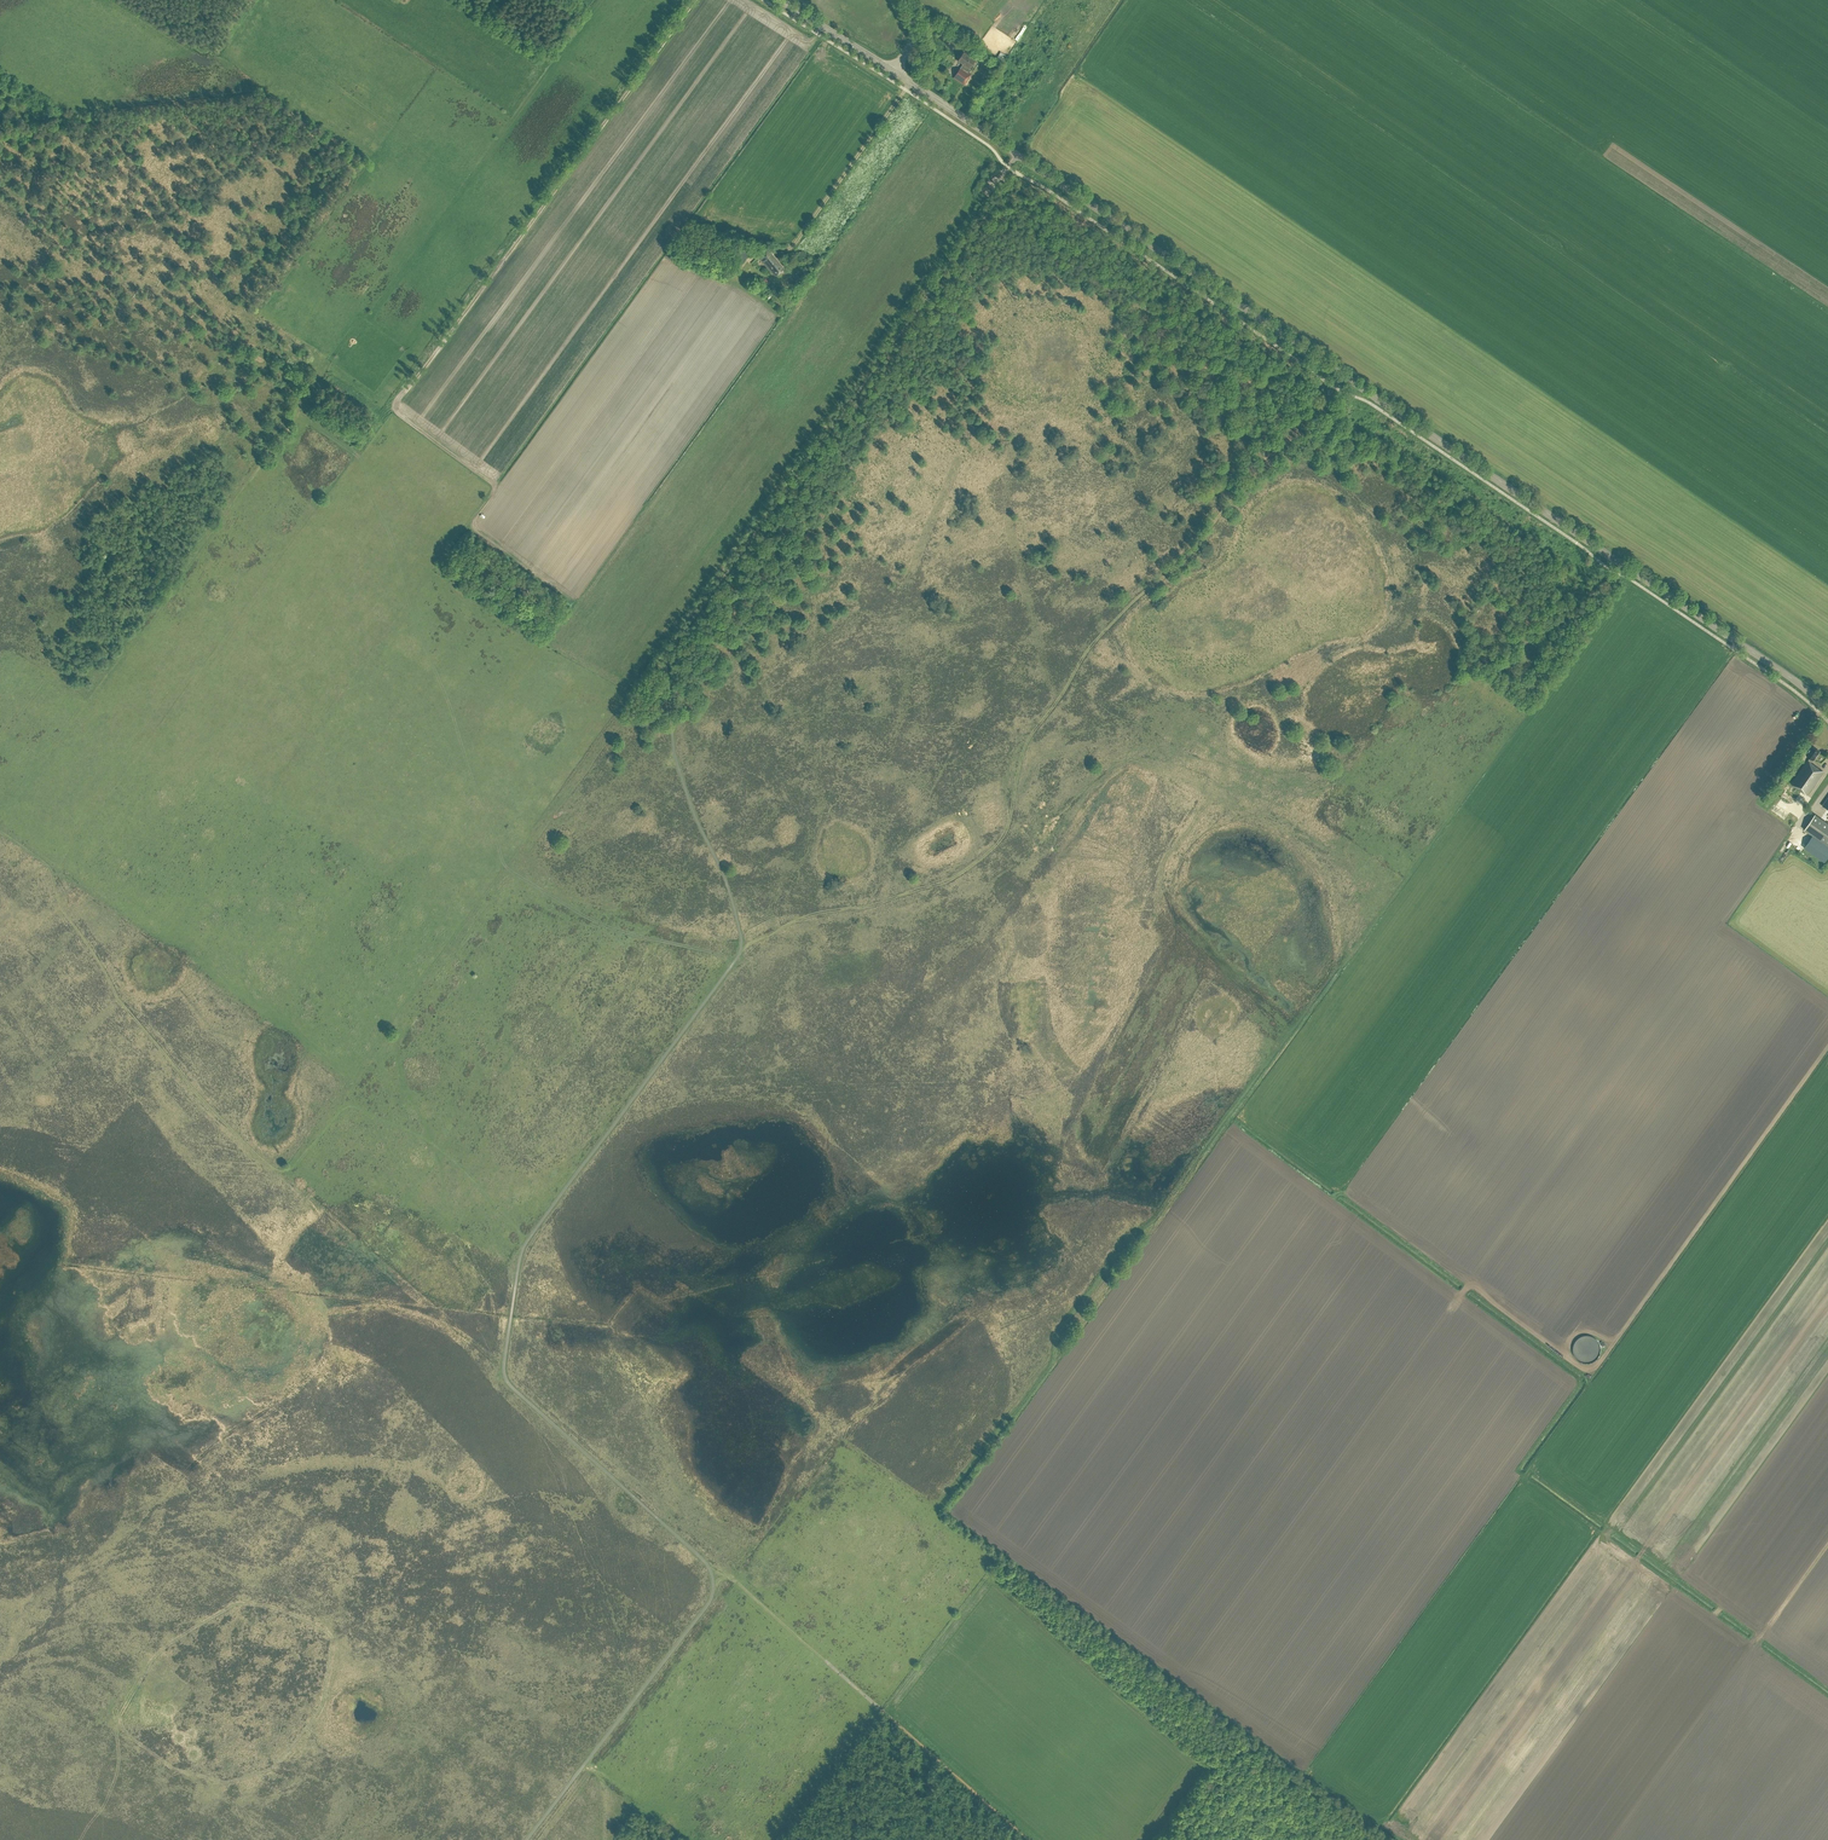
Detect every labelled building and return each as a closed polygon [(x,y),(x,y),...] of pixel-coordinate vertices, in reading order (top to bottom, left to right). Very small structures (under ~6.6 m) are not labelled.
[(976,60),(970,56),(964,51),(957,61),(963,64),(961,67),(954,78),(964,85),(971,74),(967,72),(976,60)] [(1004,51),(1001,57),(1008,61),(1011,55),(1004,51)] [(954,86),(957,82),(947,76),(944,81),(954,86)] [(743,263),(751,251),(741,245),(733,256),(743,263)] [(775,276),(784,268),(769,250),(759,258),(775,276)] [(1814,760),(1820,751),(1812,746),(1806,754),(1810,757),(1808,760),(1791,783),(1807,795),(1824,771),(1811,763),(1813,759),(1814,760)] [(1783,796),(1796,804),(1799,798),(1787,790),(1783,796)] [(1827,857),(1827,823),(1815,814),(1805,829),(1813,835),(1804,847),(1825,862),(1827,857)] [(1582,1362),(1586,1363),(1590,1363),(1593,1361),(1597,1359),(1599,1356),(1600,1352),(1601,1348),(1600,1344),(1598,1340),(1595,1337),(1592,1335),(1588,1335),(1584,1335),(1580,1336),(1576,1339),(1574,1342),(1573,1346),(1573,1350),(1573,1354),(1575,1357),(1578,1360),(1582,1362)]
